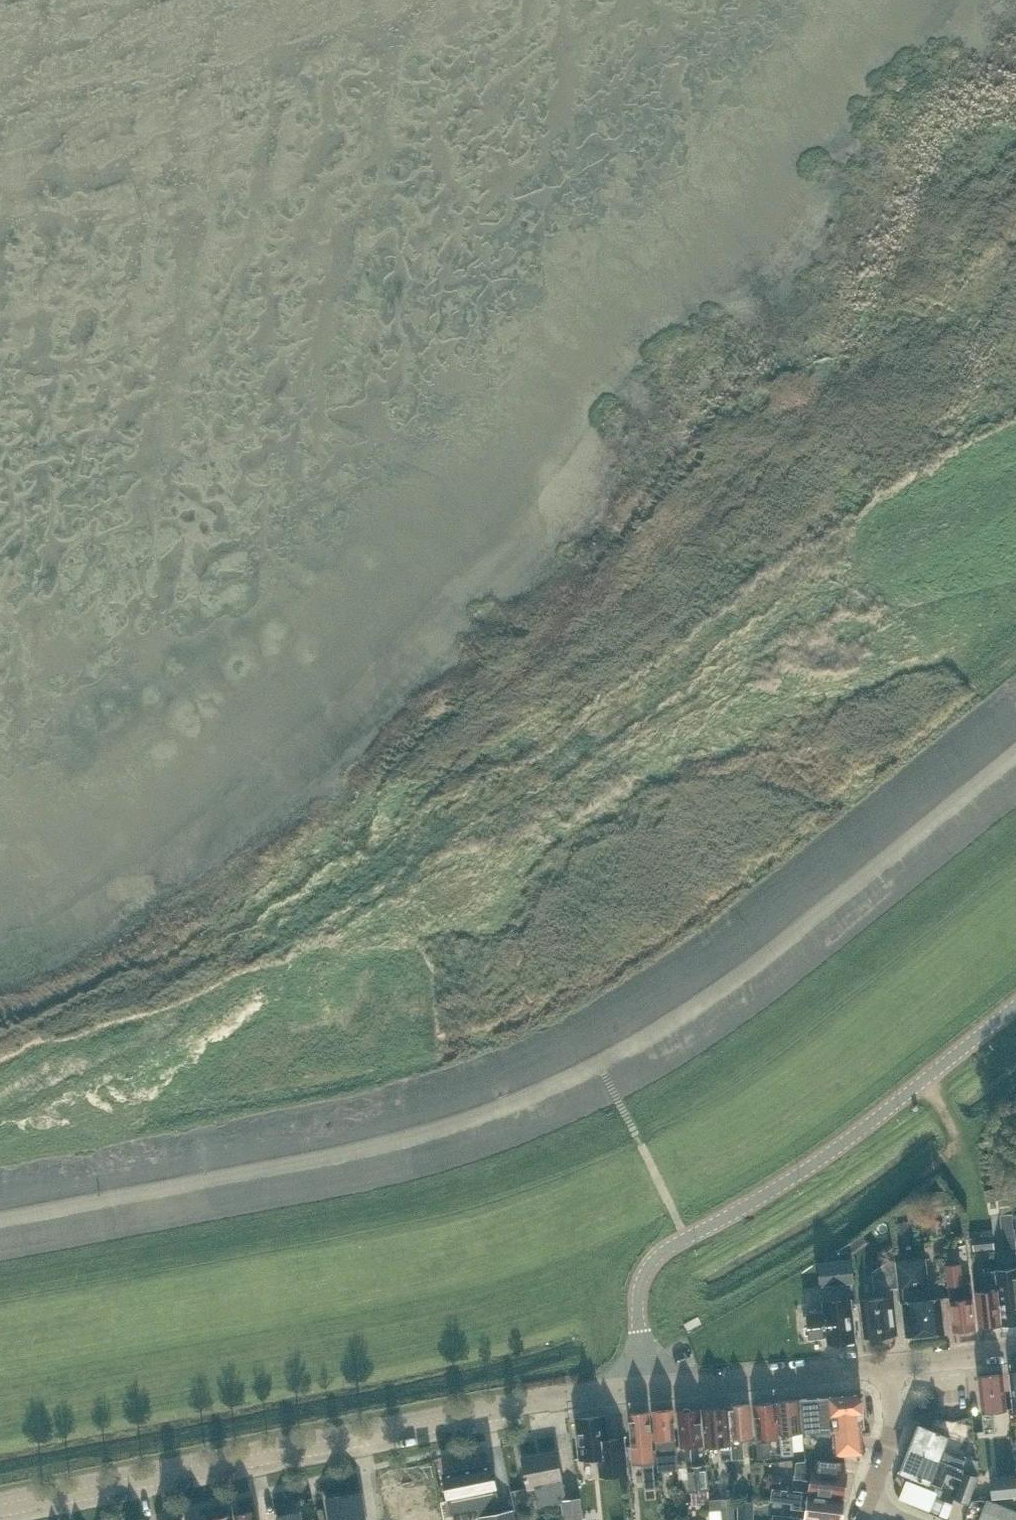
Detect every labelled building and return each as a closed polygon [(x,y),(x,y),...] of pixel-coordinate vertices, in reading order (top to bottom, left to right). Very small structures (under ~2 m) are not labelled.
[(1011,1117),(1000,1126),(1002,1141),(1014,1139),(1011,1117)] [(1000,1214),(1004,1249),(1015,1247),(1015,1235),(1015,1228),(1014,1228),(1013,1213),(1000,1214)] [(852,1254),(869,1243),(862,1234),(851,1241),(852,1254)] [(975,1251),(995,1249),(993,1235),(973,1237),(975,1251)] [(885,1286),(897,1279),(895,1256),(887,1261),(872,1270),(875,1297),(863,1298),(867,1339),(896,1337),(892,1296),(885,1296),(885,1286)] [(856,1282),(853,1258),(819,1261),(821,1285),(856,1282)] [(930,1299),(928,1283),(926,1258),(897,1261),(900,1287),(902,1301),(903,1301),(906,1336),(943,1332),(940,1298),(930,1299)] [(970,1282),(963,1283),(961,1263),(945,1265),(946,1270),(948,1285),(953,1332),(975,1329),(972,1300),(970,1282)] [(997,1270),(998,1289),(1002,1323),(1015,1321),(1015,1268),(997,1270)] [(1002,1323),(998,1289),(997,1270),(981,1272),(983,1290),(975,1291),(979,1325),(1002,1323)] [(827,1345),(857,1341),(852,1298),(822,1301),(823,1311),(806,1313),(809,1339),(826,1337),(827,1345)] [(995,1430),(993,1410),(1006,1408),(1002,1374),(978,1376),(982,1411),(984,1432),(995,1430)] [(838,1456),(862,1454),(865,1454),(864,1429),(866,1429),(865,1412),(865,1401),(866,1400),(859,1394),(857,1396),(804,1400),(806,1432),(804,1432),(803,1432),(805,1452),(796,1452),(796,1461),(838,1458),(838,1456)] [(802,1402),(780,1403),(784,1458),(793,1458),(796,1452),(795,1433),(803,1432),(804,1432),(802,1402)] [(744,1441),(744,1439),(754,1438),(752,1405),(734,1406),(735,1440),(732,1440),(732,1444),(731,1444),(732,1459),(744,1458),(743,1442),(744,1441)] [(779,1405),(757,1406),(760,1460),(772,1459),(771,1439),(780,1438),(779,1405)] [(678,1470),(675,1439),(673,1411),(654,1412),(656,1441),(657,1455),(658,1471),(678,1470)] [(732,1444),(732,1440),(730,1411),(706,1412),(708,1445),(720,1445),(721,1460),(732,1459),(731,1444),(732,1444)] [(706,1464),(704,1445),(702,1412),(682,1413),(684,1446),(691,1446),(693,1465),(688,1466),(690,1492),(709,1491),(707,1464),(706,1464)] [(653,1468),(652,1468),(649,1413),(630,1414),(632,1446),(633,1459),(644,1459),(644,1468),(647,1489),(656,1488),(653,1468)] [(607,1417),(577,1419),(581,1460),(599,1458),(601,1477),(628,1474),(625,1439),(609,1441),(607,1417)] [(965,1460),(943,1451),(948,1437),(919,1425),(910,1448),(963,1470),(964,1470),(978,1475),(977,1460),(967,1456),(965,1460)] [(963,1471),(963,1470),(910,1448),(901,1470),(942,1487),(948,1472),(962,1478),(954,1498),(969,1503),(979,1477),(963,1471)] [(567,1501),(563,1484),(558,1454),(523,1461),(529,1490),(535,1489),(539,1506),(567,1501)] [(848,1474),(839,1473),(838,1458),(796,1461),(794,1477),(814,1480),(812,1493),(845,1497),(848,1474)] [(477,1506),(480,1519),(514,1519),(512,1510),(501,1513),(491,1464),(443,1474),(451,1511),(477,1506)] [(771,1473),(769,1486),(780,1487),(782,1474),(771,1473)] [(1015,1496),(1015,1484),(1015,1476),(990,1479),(992,1499),(1015,1496)] [(427,1479),(400,1483),(401,1492),(388,1494),(393,1519),(405,1518),(406,1519),(434,1519),(427,1479)] [(811,1493),(811,1491),(773,1487),(771,1500),(792,1502),(791,1509),(809,1511),(808,1519),(820,1519),(842,1519),(844,1501),(811,1497),(811,1493)] [(647,1489),(646,1489),(647,1499),(657,1498),(656,1488),(647,1489)] [(361,1493),(327,1498),(331,1519),(365,1519),(361,1493)] [(581,1500),(563,1503),(566,1519),(584,1519),(581,1500)] [(738,1519),(754,1519),(754,1500),(738,1500),(738,1519)] [(986,1500),(978,1519),(1015,1519),(1015,1512),(986,1500)] [(710,1509),(711,1519),(735,1519),(734,1507),(710,1509)] [(260,1512),(239,1516),(240,1519),(262,1519),(260,1512)]
